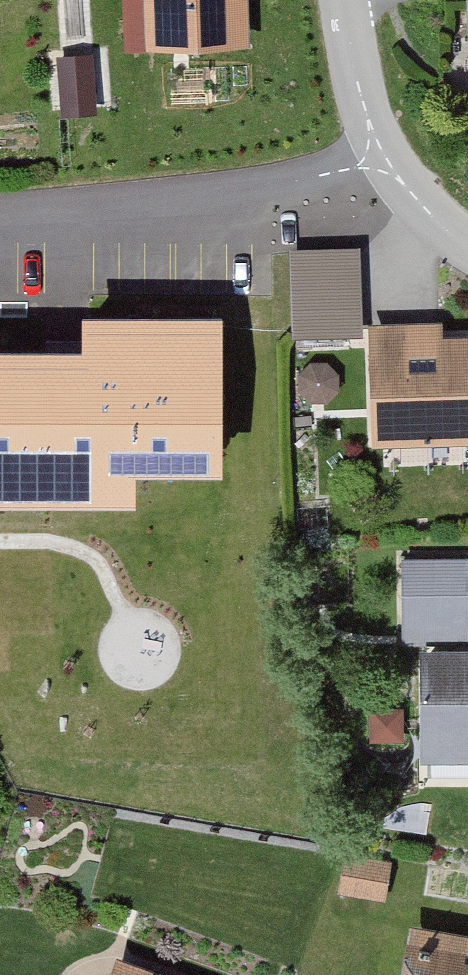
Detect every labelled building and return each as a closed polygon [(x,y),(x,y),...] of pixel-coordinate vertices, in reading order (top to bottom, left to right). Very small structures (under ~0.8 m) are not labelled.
[(150,56),(252,53),(250,0),(129,0),(129,3),(149,3),(150,56)] [(288,263),(292,351),(359,348),(356,260),(288,263)] [(136,512),(137,480),(223,481),(225,322),(82,321),(81,353),(0,353),(0,511),(136,512)] [(379,457),(467,453),(467,351),(446,352),(445,332),(374,334),(379,457)] [(302,403),(371,405),(372,355),(303,354),(302,403)] [(403,650),(467,649),(467,567),(401,568),(403,650)] [(421,771),(467,772),(467,659),(422,659),(421,771)] [(345,867),(337,909),(388,919),(396,876),(345,867)] [(411,974),(467,974),(467,948),(417,939),(411,974)]
